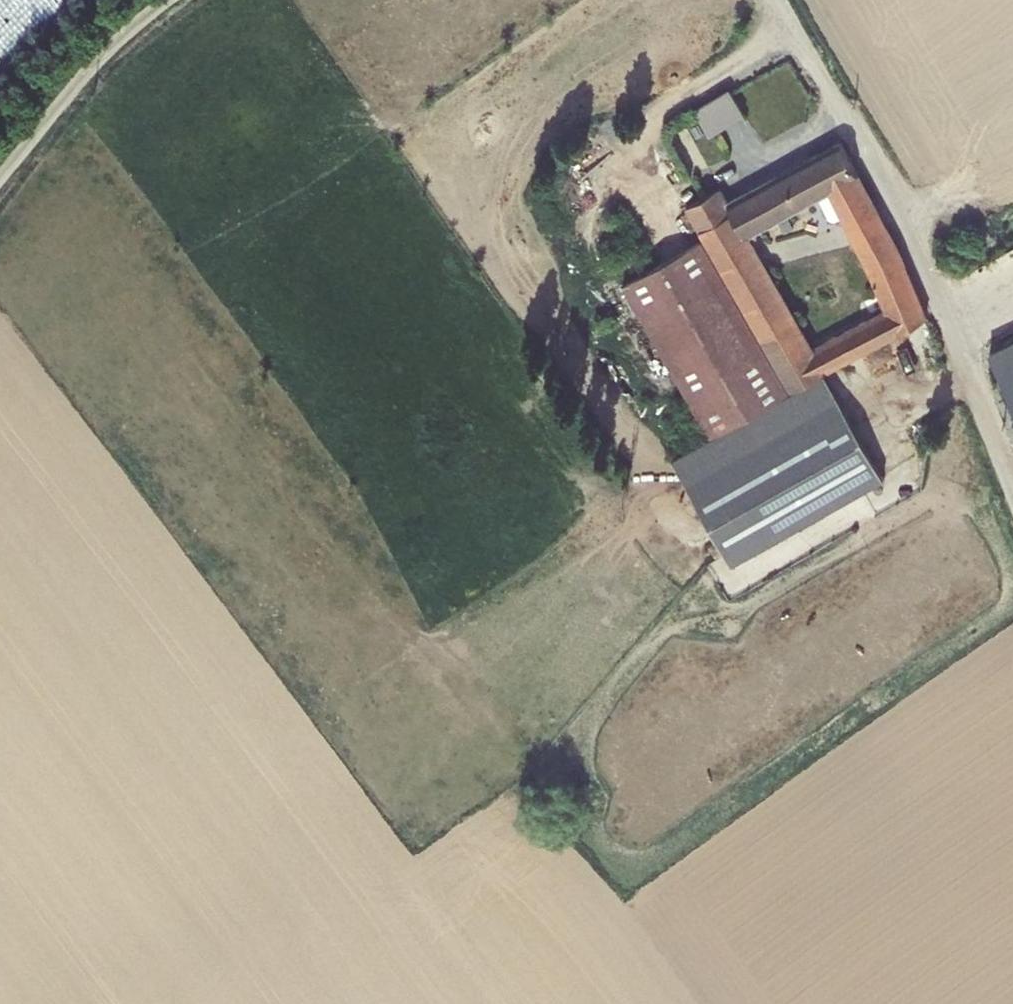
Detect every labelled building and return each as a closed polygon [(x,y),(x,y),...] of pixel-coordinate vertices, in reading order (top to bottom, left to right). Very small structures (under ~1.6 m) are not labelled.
[(730,85),(696,108),(713,133),(746,111),(730,85)] [(991,343),(1012,393),(1012,334),(991,343)]
